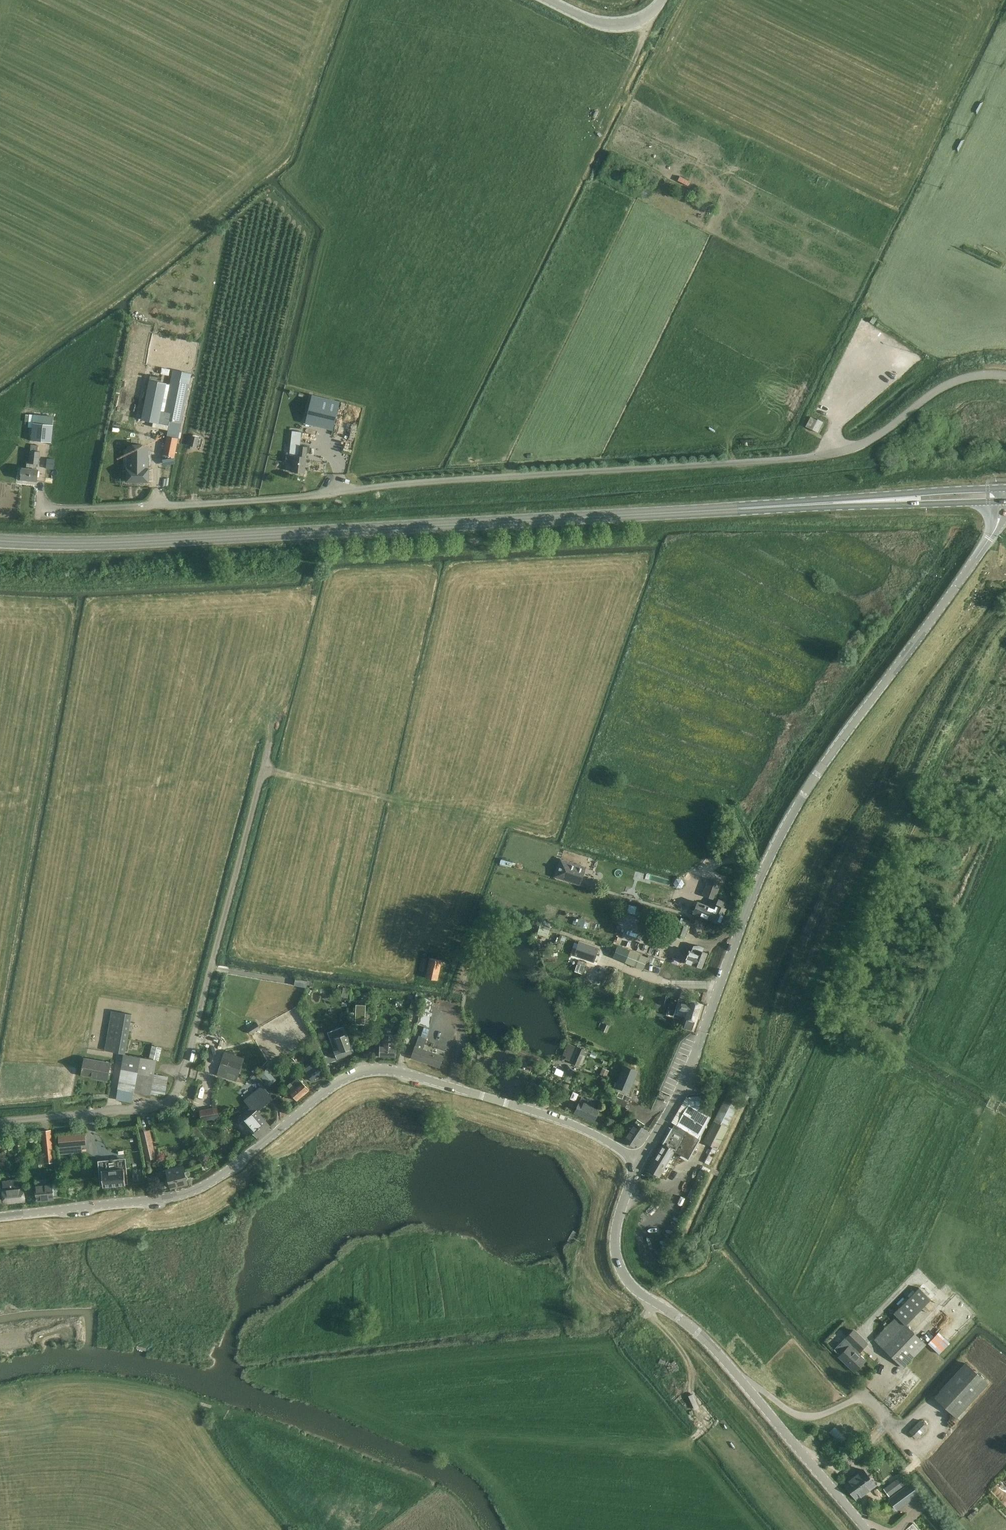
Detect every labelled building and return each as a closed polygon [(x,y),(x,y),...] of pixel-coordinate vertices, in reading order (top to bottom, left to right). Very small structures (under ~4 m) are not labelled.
[(149,378),(140,420),(153,422),(157,423),(166,382),(149,378)] [(153,422),(152,426),(169,430),(167,437),(166,436),(163,456),(175,458),(179,439),(178,439),(190,383),(171,379),(170,383),(166,382),(157,423),(153,422)] [(125,381),(124,388),(139,391),(141,385),(125,381)] [(340,402),(312,395),(306,423),(333,430),(340,402)] [(54,425),(53,425),(54,417),(30,414),(28,429),(30,429),(29,434),(32,434),(31,440),(52,443),(54,425)] [(812,429),(817,420),(810,417),(806,426),(812,429)] [(818,433),(823,422),(818,419),(812,430),(818,433)] [(198,447),(199,437),(191,436),(189,445),(198,447)] [(22,479),(37,481),(38,470),(36,469),(37,464),(39,464),(40,451),(38,451),(38,445),(31,444),(29,462),(26,462),(26,468),(23,468),(22,479)] [(286,455),(285,462),(293,463),(292,472),(304,473),(306,457),(307,446),(300,446),(299,456),(286,455)] [(124,481),(146,481),(146,468),(145,468),(145,451),(124,451),(124,468),(123,467),(124,481)] [(585,867),(560,859),(555,876),(579,884),(585,867)] [(706,886),(702,896),(714,901),(721,883),(709,878),(706,886)] [(703,903),(698,915),(720,924),(726,909),(722,907),(724,902),(718,899),(715,908),(703,903)] [(675,934),(684,938),(689,927),(687,926),(689,921),(681,918),(675,934)] [(646,945),(648,939),(634,936),(632,942),(646,945)] [(579,941),(574,954),(593,961),(598,947),(579,941)] [(691,965),(701,968),(707,953),(701,951),(703,947),(699,946),(697,949),(695,953),(689,951),(687,955),(684,962),(691,965)] [(630,950),(626,962),(642,969),(647,957),(630,950)] [(438,980),(442,960),(430,958),(426,978),(438,980)] [(578,974),(588,980),(595,967),(585,961),(578,974)] [(417,1024),(429,1027),(433,1013),(430,1012),(433,999),(424,997),(417,1024)] [(684,1026),(692,1029),(695,1020),(696,1021),(701,1004),(691,1001),(690,1001),(678,997),(674,1014),(686,1017),(685,1017),(687,1018),(684,1026)] [(356,1004),(355,1024),(365,1024),(366,1005),(356,1004)] [(105,1050),(126,1053),(132,1014),(111,1011),(105,1050)] [(600,1030),(607,1033),(611,1022),(602,1018),(598,1026),(601,1027),(600,1030)] [(333,1049),(337,1059),(354,1053),(351,1043),(344,1026),(327,1032),(333,1049)] [(421,1036),(426,1038),(429,1029),(424,1027),(421,1036)] [(379,1056),(396,1057),(396,1044),(396,1034),(382,1034),(382,1044),(375,1044),(375,1048),(379,1048),(379,1056)] [(411,1057),(440,1066),(443,1056),(423,1050),(427,1038),(419,1035),(415,1045),(411,1057)] [(570,1062),(581,1066),(587,1050),(576,1045),(576,1046),(567,1043),(562,1055),(566,1056),(565,1059),(570,1061),(570,1062)] [(517,1046),(507,1044),(505,1052),(516,1054),(517,1046)] [(118,1088),(151,1095),(157,1060),(159,1061),(162,1047),(152,1045),(149,1059),(124,1054),(118,1088)] [(96,1078),(107,1080),(110,1063),(85,1059),(82,1074),(97,1076),(96,1078)] [(305,1069),(312,1081),(324,1073),(317,1061),(312,1064),(310,1060),(304,1064),(306,1068),(305,1069)] [(217,1075),(236,1081),(240,1069),(221,1063),(217,1075)] [(629,1092),(638,1071),(624,1064),(615,1086),(629,1092)] [(269,1086),(276,1080),(268,1068),(260,1074),(269,1086)] [(285,1087),(297,1101),(309,1090),(298,1077),(285,1087)] [(244,1113),(262,1133),(269,1126),(258,1111),(273,1098),(262,1085),(244,1100),(250,1107),(244,1113)] [(704,1162),(709,1164),(717,1149),(728,1127),(727,1127),(740,1100),(727,1094),(703,1142),(711,1146),(704,1162)] [(618,1105),(615,1112),(626,1117),(630,1109),(625,1107),(628,1100),(617,1096),(616,1098),(618,1098),(615,1104),(618,1105)] [(648,1169),(659,1176),(675,1150),(688,1157),(698,1138),(709,1116),(700,1110),(700,1096),(689,1097),(689,1104),(677,1125),(674,1124),(663,1144),(648,1169)] [(574,1113),(593,1122),(599,1109),(593,1107),(595,1103),(581,1097),(574,1113)] [(215,1118),(213,1107),(200,1109),(202,1120),(215,1118)] [(249,1129),(257,1138),(262,1133),(244,1113),(237,1118),(247,1130),(249,1129)] [(184,1122),(200,1144),(205,1141),(205,1138),(195,1125),(194,1126),(189,1118),(184,1122)] [(625,1137),(637,1145),(647,1131),(642,1128),(644,1124),(637,1119),(634,1123),(625,1137)] [(140,1132),(146,1160),(155,1157),(155,1156),(152,1142),(149,1130),(140,1132)] [(85,1133),(59,1135),(60,1145),(86,1143),(85,1133)] [(52,1141),(44,1142),(45,1154),(53,1153),(52,1141)] [(171,1188),(187,1185),(182,1166),(166,1170),(163,1171),(164,1179),(168,1179),(171,1188)] [(101,1171),(103,1187),(125,1185),(124,1168),(101,1171)] [(145,1173),(147,1185),(160,1183),(159,1175),(148,1176),(147,1173),(145,1173)] [(3,1191),(5,1203),(25,1201),(23,1189),(21,1179),(3,1181),(4,1191),(3,1191)] [(36,1185),(37,1201),(53,1199),(53,1195),(57,1195),(57,1188),(55,1189),(55,1183),(36,1185)] [(874,1339),(903,1368),(926,1344),(906,1324),(931,1299),(918,1287),(893,1313),(896,1316),(874,1339)] [(846,1338),(835,1349),(841,1355),(839,1356),(854,1371),(865,1361),(856,1352),(858,1349),(860,1351),(867,1344),(854,1330),(846,1338)] [(938,1332),(928,1343),(939,1353),(949,1343),(938,1332)] [(989,1383),(966,1362),(934,1398),(956,1418),(989,1383)] [(920,1420),(909,1432),(916,1439),(927,1427),(920,1420)] [(844,1484),(850,1492),(869,1477),(863,1469),(844,1484)] [(850,1492),(856,1499),(875,1484),(869,1477),(850,1492)] [(889,1496),(901,1486),(896,1480),(884,1489),(889,1496)] [(1002,1482),(998,1487),(1001,1490),(997,1494),(1005,1502),(1005,1486),(1002,1482)] [(910,1483),(888,1499),(896,1510),(919,1494),(910,1483)]
